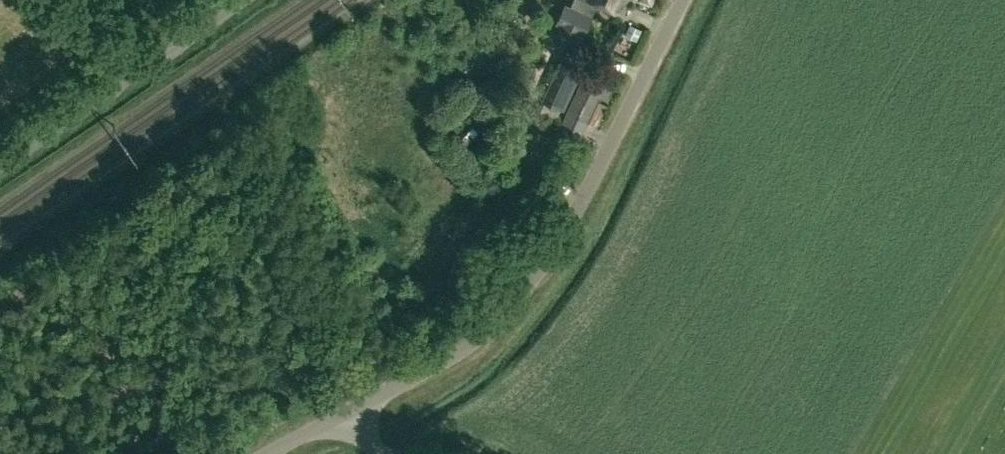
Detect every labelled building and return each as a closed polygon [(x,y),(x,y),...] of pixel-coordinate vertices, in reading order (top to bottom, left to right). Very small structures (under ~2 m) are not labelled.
[(570,6),(564,4),(556,22),(583,34),(591,16),(592,17),(597,4),(621,14),(628,0),(572,0),(570,6)] [(625,35),(636,41),(641,29),(629,24),(625,35)] [(563,107),(583,67),(562,56),(543,97),(563,107)] [(579,138),(606,79),(588,70),(561,130),(579,138)]
